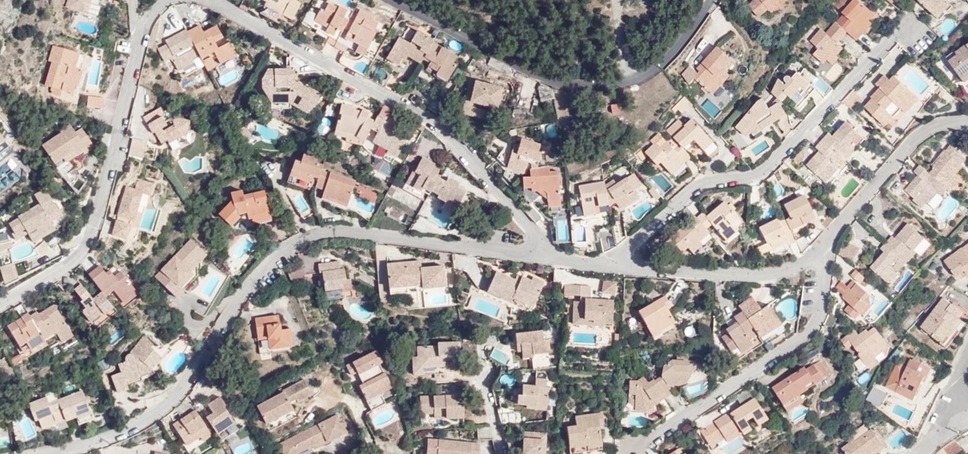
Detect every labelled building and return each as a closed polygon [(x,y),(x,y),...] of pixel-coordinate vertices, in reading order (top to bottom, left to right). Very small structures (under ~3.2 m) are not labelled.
[(66,7),(97,16),(102,0),(68,0),(66,7)] [(249,12),(255,0),(245,0),(244,2),(241,7),(249,12)] [(268,1),(286,11),(284,14),(294,19),(303,3),(298,0),(266,0),(268,1)] [(746,4),(757,17),(767,9),(770,12),(780,4),(776,0),(751,0),(746,4)] [(832,4),(838,10),(848,0),(837,0),(832,4)] [(844,30),(847,32),(856,41),(864,32),(861,29),(868,21),(874,15),(859,0),(854,0),(842,13),(852,22),(844,30)] [(940,20),(953,7),(946,0),(919,0),(940,20)] [(286,11),(268,1),(266,5),(284,14),(286,11)] [(333,37),(337,30),(339,25),(344,28),(348,20),(343,18),(347,10),(339,6),(337,8),(328,3),(324,12),(319,9),(313,21),(327,28),(325,33),(333,37)] [(349,19),(348,20),(344,28),(344,29),(348,32),(344,39),(340,36),(337,41),(329,37),(326,43),(334,47),(334,48),(344,53),(350,42),(352,43),(353,42),(358,45),(367,49),(376,32),(374,31),(378,24),(372,21),(373,18),(359,10),(353,21),(349,19)] [(872,24),(868,21),(861,29),(864,32),(872,24)] [(847,32),(844,30),(837,23),(827,34),(822,30),(811,42),(819,50),(814,55),(823,64),(827,59),(833,53),(836,55),(843,48),(837,43),(835,41),(839,37),(840,39),(847,32)] [(199,26),(187,32),(199,55),(208,71),(216,66),(212,60),(217,58),(220,63),(236,54),(230,42),(217,49),(214,43),(223,38),(216,26),(203,33),(199,26)] [(405,27),(401,35),(408,39),(412,31),(405,27)] [(199,55),(187,32),(186,30),(165,41),(167,45),(169,47),(165,50),(163,47),(158,50),(165,63),(170,59),(172,62),(173,62),(178,71),(186,67),(185,63),(191,59),(199,55)] [(400,65),(404,58),(406,55),(409,56),(411,52),(424,60),(426,57),(442,66),(436,76),(448,83),(458,65),(454,63),(458,57),(435,43),(436,40),(419,30),(411,43),(401,37),(389,58),(400,65)] [(958,52),(959,55),(950,61),(963,79),(967,75),(967,44),(958,52)] [(363,57),(367,49),(358,45),(354,52),(363,57)] [(703,64),(698,70),(692,77),(712,94),(729,75),(722,69),(731,59),(716,45),(701,62),(703,64)] [(52,87),(52,89),(62,93),(63,90),(73,93),(75,86),(77,77),(74,76),(76,69),(80,53),(55,46),(50,62),(53,63),(46,85),(52,87)] [(959,55),(958,52),(956,50),(947,57),(950,61),(959,55)] [(422,63),(424,60),(411,52),(409,56),(422,63)] [(833,53),(827,59),(832,64),(838,58),(836,55),(833,53)] [(238,59),(236,54),(220,63),(222,68),(238,59)] [(695,67),(698,70),(703,64),(701,62),(701,61),(695,67)] [(480,69),(472,64),(469,68),(477,74),(480,69)] [(83,71),(76,69),(74,76),(77,77),(75,86),(78,87),(83,71)] [(290,108),(290,103),(290,98),(308,108),(313,100),(317,102),(321,95),(299,82),(298,83),(294,81),(296,78),(298,74),(290,69),(268,70),(262,80),(262,87),(263,88),(268,87),(273,96),(268,98),(271,104),(271,108),(290,108)] [(186,79),(190,88),(207,80),(203,72),(186,79)] [(772,93),(778,98),(779,99),(785,92),(788,95),(792,99),(798,92),(801,96),(805,91),(808,93),(813,87),(798,73),(792,79),(791,76),(788,75),(786,76),(785,78),(785,81),(786,83),(784,84),(779,79),(772,93)] [(902,107),(915,93),(896,75),(892,79),(889,77),(885,80),(882,77),(877,83),(881,87),(872,95),(873,97),(866,105),(881,120),(890,112),(894,115),(902,107)] [(471,84),(466,104),(472,106),(470,111),(491,116),(493,107),(498,108),(501,99),(503,88),(478,82),(476,86),(471,84)] [(263,88),(268,98),(273,96),(268,87),(263,88)] [(816,89),(813,87),(808,93),(810,96),(816,89)] [(509,90),(503,88),(501,99),(507,100),(509,90)] [(779,99),(781,102),(788,95),(785,92),(779,99)] [(919,98),(915,93),(902,107),(906,111),(919,98)] [(88,107),(104,109),(105,99),(89,96),(88,107)] [(685,97),(672,109),(675,112),(678,109),(682,113),(685,110),(687,111),(692,106),(685,97)] [(290,98),(290,103),(307,113),(317,102),(313,100),(308,108),(290,98)] [(778,98),(768,108),(769,110),(779,104),(781,102),(779,99),(778,98)] [(750,131),(752,133),(760,128),(762,131),(771,125),(768,120),(771,118),(774,123),(786,114),(779,104),(769,110),(768,108),(763,99),(758,102),(736,128),(744,135),(750,131)] [(622,109),(619,102),(612,104),(614,111),(622,109)] [(366,107),(365,110),(363,113),(358,112),(358,108),(359,106),(344,103),(337,132),(349,135),(351,135),(352,132),(361,135),(367,139),(374,126),(381,130),(375,140),(390,148),(389,150),(398,156),(411,133),(388,119),(388,118),(381,113),(378,120),(370,116),(372,112),(366,107)] [(472,106),(466,104),(464,112),(490,119),(491,116),(470,111),(472,106)] [(181,136),(186,137),(190,121),(175,116),(174,120),(169,119),(169,115),(167,114),(170,105),(161,107),(144,117),(153,133),(155,132),(162,143),(168,140),(170,143),(181,136)] [(886,124),(894,115),(890,112),(881,120),(886,124)] [(679,145),(682,149),(692,139),(703,151),(712,142),(691,119),(684,126),(678,120),(666,131),(679,145)] [(826,181),(831,176),(829,174),(838,165),(839,167),(845,160),(843,158),(849,153),(850,155),(865,139),(846,122),(833,136),(829,133),(816,146),(820,150),(807,164),(826,181)] [(44,146),(55,163),(64,158),(67,163),(73,159),(84,151),(86,154),(95,147),(82,129),(76,133),(71,125),(62,131),(63,134),(44,146)] [(760,128),(752,133),(754,136),(762,131),(760,128)] [(8,155),(0,130),(0,157),(8,155)] [(365,143),(367,139),(361,135),(352,132),(351,135),(349,135),(349,139),(365,143)] [(690,157),(682,149),(679,145),(673,150),(658,134),(650,141),(653,144),(644,153),(656,165),(660,162),(662,160),(664,163),(662,165),(671,174),(690,157)] [(548,192),(549,199),(561,198),(559,170),(550,170),(549,165),(538,167),(537,165),(541,153),(538,152),(541,145),(522,138),(519,146),(515,144),(509,162),(526,169),(528,163),(529,163),(531,163),(532,168),(530,168),(530,176),(523,177),(524,188),(532,188),(532,190),(539,189),(544,189),(547,190),(548,192)] [(953,170),(962,161),(955,155),(959,149),(960,149),(953,141),(947,147),(946,146),(939,154),(940,155),(934,162),(935,165),(930,170),(921,162),(915,169),(918,172),(922,175),(919,178),(916,175),(906,186),(915,195),(914,197),(923,205),(928,199),(929,200),(939,190),(939,189),(938,188),(944,182),(948,185),(951,188),(961,177),(953,170)] [(955,155),(962,161),(966,155),(959,149),(955,155)] [(74,161),(86,154),(84,151),(73,159),(74,161)] [(311,176),(319,179),(322,170),(323,167),(315,164),(317,158),(304,153),(301,162),(295,161),(289,176),(309,183),(311,176)] [(380,168),(382,160),(369,155),(366,162),(380,168)] [(448,202),(458,208),(468,191),(460,186),(462,183),(455,179),(454,181),(450,178),(448,181),(441,177),(441,175),(440,174),(443,168),(425,157),(417,170),(416,170),(409,181),(422,189),(424,186),(433,191),(433,190),(441,194),(439,197),(448,202)] [(24,172),(12,158),(0,168),(0,192),(24,172)] [(64,158),(55,163),(58,168),(67,163),(64,158)] [(526,169),(509,162),(507,167),(524,173),(526,169)] [(829,174),(831,176),(833,177),(842,169),(839,167),(838,165),(829,174)] [(322,170),(319,179),(316,186),(316,187),(324,190),(321,198),(329,201),(330,197),(347,204),(355,181),(322,170)] [(316,186),(319,179),(311,176),(309,183),(316,186)] [(631,200),(638,195),(627,177),(617,183),(614,179),(606,184),(605,181),(580,185),(585,215),(596,212),(595,205),(608,203),(608,201),(615,198),(616,200),(620,206),(631,200)] [(119,215),(133,219),(134,219),(143,192),(150,195),(153,184),(139,179),(136,189),(127,187),(119,215)] [(422,189),(409,181),(405,188),(427,200),(433,191),(424,186),(422,189)] [(942,192),(948,185),(944,182),(938,188),(939,189),(939,190),(942,192)] [(379,194),(364,187),(361,194),(360,196),(374,203),(379,194)] [(539,189),(549,199),(548,192),(547,190),(544,189),(539,189)] [(253,215),(271,211),(266,190),(246,195),(244,190),(233,192),(235,199),(221,212),(232,224),(239,214),(239,211),(248,208),(249,213),(250,216),(253,215)] [(780,226),(775,218),(757,227),(764,243),(768,242),(771,248),(786,241),(788,244),(803,237),(798,225),(814,218),(802,194),(782,204),(788,218),(785,219),(786,223),(780,226)] [(640,198),(638,195),(631,200),(633,203),(640,198)] [(330,197),(329,201),(347,207),(347,204),(330,197)] [(34,238),(56,224),(55,223),(67,215),(61,205),(59,207),(53,198),(42,204),(44,206),(23,218),(23,219),(13,226),(16,233),(14,234),(19,243),(32,235),(34,238)] [(690,222),(687,225),(684,228),(682,225),(663,241),(669,249),(675,244),(680,250),(686,245),(691,250),(701,242),(698,239),(708,230),(705,227),(711,222),(722,235),(733,226),(730,222),(737,216),(731,209),(727,204),(723,199),(705,215),(701,211),(696,216),(694,214),(688,219),(690,222)] [(730,201),(727,204),(731,209),(735,206),(730,201)] [(464,211),(458,208),(448,202),(444,207),(460,217),(464,211)] [(502,209),(497,204),(489,212),(493,217),(502,209)] [(239,214),(232,224),(242,215),(249,213),(248,208),(239,211),(239,214)] [(531,208),(526,211),(536,223),(541,219),(541,216),(531,208)] [(272,218),(271,211),(253,215),(254,222),(272,218)] [(625,231),(635,230),(632,211),(623,212),(625,231)] [(131,224),(133,219),(119,215),(117,221),(131,224)] [(126,239),(131,224),(117,221),(113,235),(126,239)] [(611,222),(613,230),(614,241),(624,240),(620,221),(611,222)] [(889,280),(894,275),(900,268),(917,250),(915,247),(925,236),(909,221),(898,233),(900,235),(903,237),(900,240),(897,237),(894,234),(882,247),(886,250),(872,265),(889,280)] [(59,230),(56,224),(34,238),(37,243),(59,230)] [(733,226),(722,235),(725,239),(737,230),(733,226)] [(599,233),(603,253),(615,246),(614,241),(613,230),(599,233)] [(156,276),(173,294),(181,287),(178,284),(190,272),(187,267),(203,250),(192,239),(156,276)] [(837,251),(850,262),(860,249),(849,242),(845,248),(839,244),(837,251)] [(962,246),(961,245),(944,258),(956,276),(965,270),(967,274),(967,273),(967,242),(962,246)] [(207,255),(203,250),(187,267),(190,272),(207,255)] [(473,257),(456,255),(454,268),(471,270),(473,257)] [(444,261),(422,262),(412,263),(411,259),(389,261),(391,276),(396,275),(397,289),(392,290),(392,295),(409,294),(408,287),(424,286),(424,289),(446,287),(444,261)] [(324,290),(341,288),(342,288),(342,281),(345,280),(344,269),(340,269),(339,262),(318,264),(319,273),(322,273),(324,290)] [(15,265),(0,270),(5,284),(19,280),(15,265)] [(288,270),(293,286),(303,283),(297,267),(288,270)] [(127,304),(140,294),(126,274),(119,279),(114,272),(110,276),(103,268),(93,275),(105,294),(108,297),(117,291),(127,304)] [(866,276),(858,268),(852,274),(861,282),(861,281),(866,276)] [(900,268),(894,275),(896,277),(902,271),(900,268)] [(513,297),(532,306),(544,282),(533,277),(531,281),(522,276),(521,278),(519,282),(514,280),(496,271),(486,290),(510,302),(510,301),(513,297)] [(178,284),(181,287),(193,274),(190,272),(178,284)] [(866,286),(871,280),(866,276),(861,281),(866,286)] [(342,288),(341,288),(342,292),(351,291),(350,279),(345,280),(342,281),(342,288)] [(864,299),(870,292),(854,279),(848,285),(850,286),(844,294),(844,297),(851,303),(846,309),(856,317),(861,311),(868,302),(864,299)] [(601,292),(615,293),(616,281),(602,280),(601,292)] [(564,293),(580,294),(589,294),(590,285),(565,283),(564,293)] [(78,290),(85,302),(92,297),(85,285),(78,290)] [(181,287),(173,294),(177,297),(184,290),(181,287)] [(143,292),(140,294),(127,304),(125,306),(128,310),(147,296),(143,292)] [(872,305),(870,292),(864,299),(868,302),(861,311),(865,314),(872,305)] [(108,297),(105,294),(102,296),(104,299),(97,304),(94,301),(92,297),(85,302),(83,303),(88,311),(85,313),(93,324),(106,316),(107,317),(117,310),(108,297)] [(959,314),(963,308),(944,294),(921,325),(934,334),(936,331),(945,337),(961,316),(959,314)] [(674,321),(667,310),(663,313),(660,307),(665,305),(668,303),(663,295),(636,310),(649,332),(657,327),(659,330),(674,321)] [(530,311),(532,306),(513,297),(510,301),(530,311)] [(750,297),(737,305),(740,311),(733,316),(736,321),(724,329),(727,333),(721,337),(730,350),(736,347),(740,352),(752,344),(748,338),(756,333),(758,336),(780,322),(767,303),(759,309),(750,297)] [(574,300),(573,315),(583,315),(584,317),(593,317),(593,321),(604,321),(604,316),(612,317),(613,299),(589,298),(584,298),(585,301),(579,300),(574,300)] [(20,314),(27,310),(22,302),(15,306),(20,314)] [(37,312),(30,316),(42,338),(49,334),(52,338),(56,336),(61,345),(72,339),(55,307),(39,315),(37,312)] [(29,314),(22,318),(24,322),(19,325),(16,321),(8,325),(21,351),(23,355),(45,343),(44,343),(42,338),(30,316),(29,314)] [(583,315),(573,315),(572,323),(604,325),(604,321),(593,321),(593,317),(584,317),(583,315)] [(256,319),(258,335),(269,334),(269,338),(270,349),(291,347),(290,330),(281,331),(279,316),(256,319)] [(660,332),(659,330),(657,327),(649,332),(651,337),(660,332)] [(874,354),(882,349),(888,344),(876,327),(869,332),(867,330),(860,335),(856,330),(842,340),(847,348),(853,343),(861,353),(860,354),(868,366),(877,359),(876,358),(874,354)] [(541,330),(515,332),(516,342),(521,342),(522,357),(532,355),(533,354),(550,352),(549,339),(542,340),(541,330)] [(49,334),(42,338),(44,343),(52,338),(49,334)] [(150,370),(151,369),(148,367),(154,360),(158,362),(164,356),(153,346),(155,343),(147,336),(134,351),(129,353),(128,358),(120,361),(123,370),(113,373),(119,389),(129,386),(128,381),(125,375),(138,371),(139,374),(150,370)] [(449,354),(449,357),(459,357),(459,340),(438,341),(438,344),(417,344),(417,354),(412,354),(412,372),(422,372),(422,365),(422,360),(434,360),(434,365),(445,364),(445,357),(444,354),(449,354)] [(23,355),(21,351),(19,355),(21,359),(25,358),(26,361),(48,350),(45,343),(23,355)] [(356,369),(357,371),(361,369),(366,379),(363,381),(358,384),(363,394),(390,381),(385,371),(384,372),(378,361),(382,359),(376,348),(345,363),(350,372),(356,369)] [(884,351),(882,349),(874,354),(876,358),(884,351)] [(908,367),(897,391),(894,395),(902,398),(904,394),(914,399),(925,376),(927,377),(932,368),(912,358),(908,367)] [(688,374),(689,360),(672,359),(664,364),(662,375),(655,379),(654,378),(650,381),(647,381),(637,381),(629,380),(628,401),(635,406),(635,411),(648,412),(651,416),(660,410),(656,403),(673,391),(669,386),(667,383),(673,380),(676,382),(680,382),(684,380),(686,378),(688,374)] [(811,364),(821,377),(827,373),(818,359),(811,364)] [(148,367),(151,369),(158,362),(154,360),(148,367)] [(696,360),(689,360),(688,374),(686,378),(684,380),(680,382),(676,382),(673,380),(667,383),(669,386),(673,383),(678,384),(681,384),(685,383),(687,381),(689,378),(691,375),(691,371),(696,368),(696,360)] [(887,386),(897,391),(908,367),(898,362),(887,386)] [(770,386),(781,403),(788,399),(790,401),(799,395),(797,392),(821,377),(811,364),(804,368),(802,365),(787,375),(789,378),(778,385),(777,382),(770,386)] [(361,369),(357,371),(363,381),(366,379),(361,369)] [(140,378),(139,374),(138,371),(125,375),(128,381),(140,378)] [(787,375),(777,382),(778,385),(789,378),(787,375)] [(292,390),(294,395),(296,398),(311,390),(303,376),(282,387),(283,389),(256,403),(264,420),(291,406),(288,398),(285,393),(292,390)] [(516,402),(526,403),(546,406),(548,387),(546,386),(546,378),(535,377),(534,385),(522,384),(521,393),(517,393),(516,402)] [(392,385),(390,381),(363,394),(365,398),(380,391),(392,385)] [(39,414),(41,418),(45,428),(47,427),(50,434),(70,427),(71,429),(83,426),(84,428),(97,423),(85,389),(51,401),(49,396),(31,403),(36,415),(39,414)] [(738,428),(742,433),(749,428),(744,419),(751,415),(757,423),(766,417),(753,397),(752,398),(746,389),(735,396),(741,405),(730,413),(729,412),(700,431),(706,440),(719,431),(723,437),(738,428)] [(288,398),(294,395),(292,390),(285,393),(288,398)] [(385,401),(380,391),(365,398),(370,408),(385,401)] [(445,406),(445,416),(463,416),(462,394),(451,394),(451,399),(446,400),(446,394),(419,395),(420,411),(433,411),(434,411),(434,406),(445,406)] [(788,399),(781,403),(785,410),(802,399),(799,395),(790,401),(788,399)] [(227,429),(235,424),(230,415),(231,414),(221,398),(208,406),(214,414),(208,419),(219,435),(227,429)] [(433,416),(445,416),(445,406),(434,406),(434,411),(433,411),(433,416)] [(271,420),(274,426),(296,415),(293,409),(271,420)] [(925,420),(927,421),(929,415),(916,409),(910,422),(920,430),(925,420)] [(201,437),(210,431),(196,412),(174,427),(188,447),(201,437)] [(311,443),(324,435),(327,439),(345,430),(336,412),(278,441),(285,453),(288,453),(311,443)] [(571,453),(599,450),(598,440),(602,439),(600,423),(604,423),(603,412),(576,416),(577,426),(567,427),(571,453)] [(239,429),(235,424),(227,429),(231,434),(239,429)] [(882,443),(874,431),(872,429),(870,430),(865,424),(852,433),(852,436),(848,439),(850,442),(843,448),(848,453),(868,453),(882,443)] [(740,434),(742,433),(738,428),(723,437),(726,441),(738,433),(740,434)] [(888,445),(877,429),(874,431),(882,443),(868,453),(875,453),(888,445)] [(543,432),(524,430),(522,450),(530,451),(530,453),(544,453),(545,444),(542,444),(543,432)] [(213,436),(210,431),(201,437),(205,441),(213,436)] [(710,446),(723,437),(719,431),(706,440),(710,446)] [(324,435),(311,443),(313,446),(327,439),(324,435)] [(436,452),(438,437),(427,437),(425,451),(436,452)] [(438,437),(436,452),(436,453),(477,453),(479,442),(438,437)] [(942,447),(947,453),(956,453),(962,449),(955,439),(942,447)]
